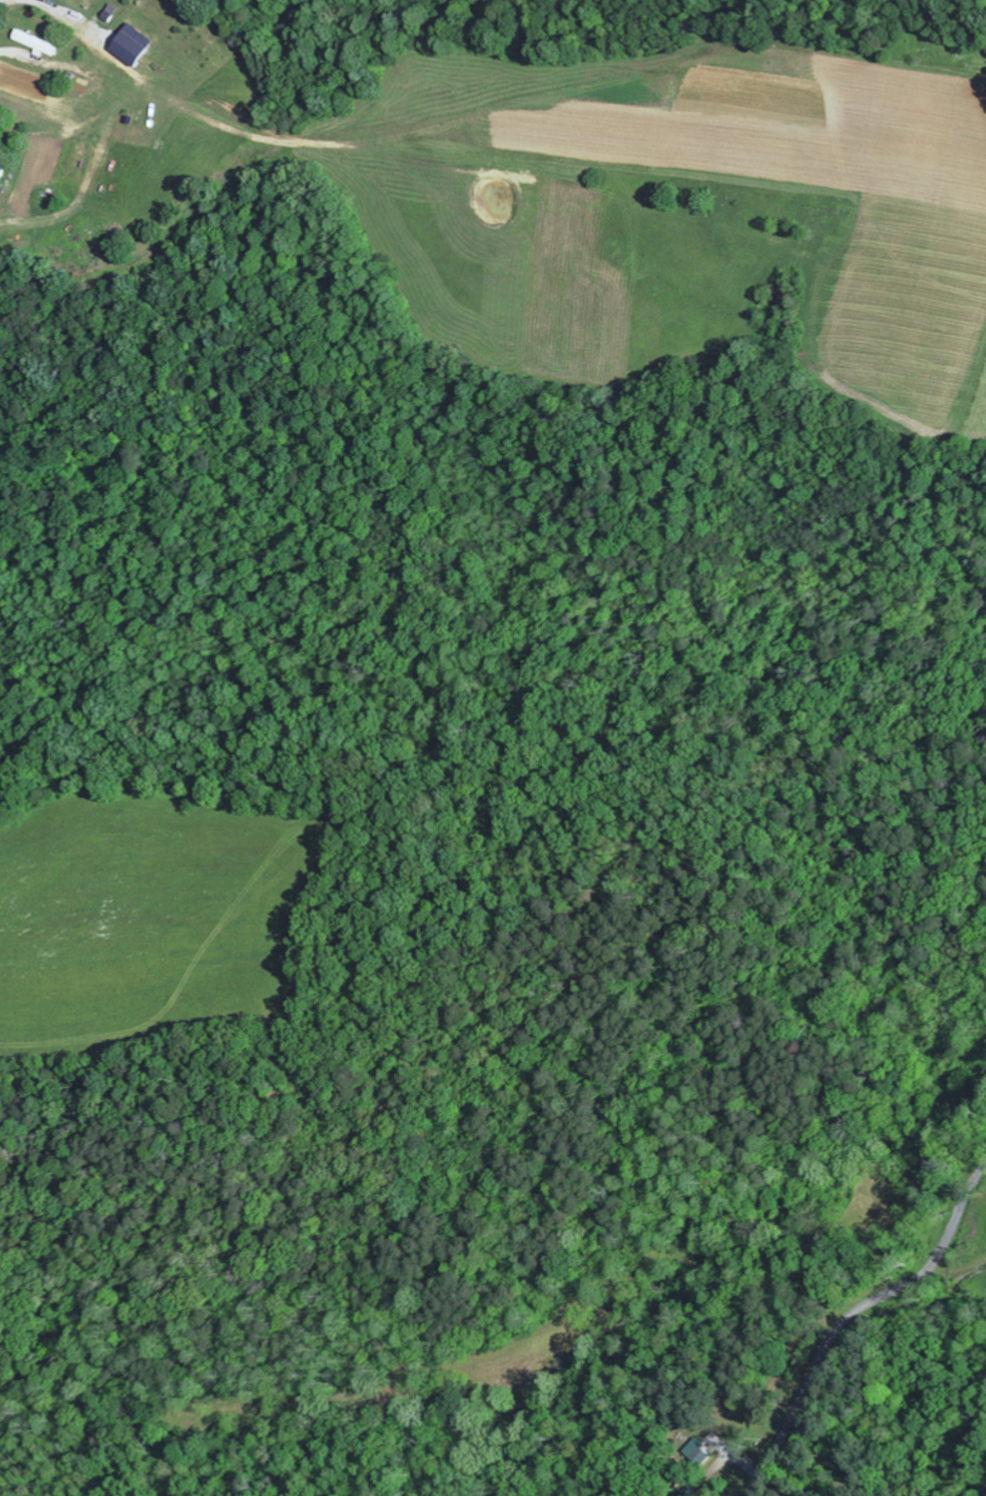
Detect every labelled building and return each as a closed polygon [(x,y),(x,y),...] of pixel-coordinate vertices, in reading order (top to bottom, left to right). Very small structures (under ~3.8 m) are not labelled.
[(124,8),(117,3),(107,18),(115,22),(124,8)] [(163,40),(136,22),(117,49),(144,67),(163,40)] [(65,45),(23,28),(19,39),(41,48),(39,53),(47,56),(50,51),(61,56),(65,45)]
